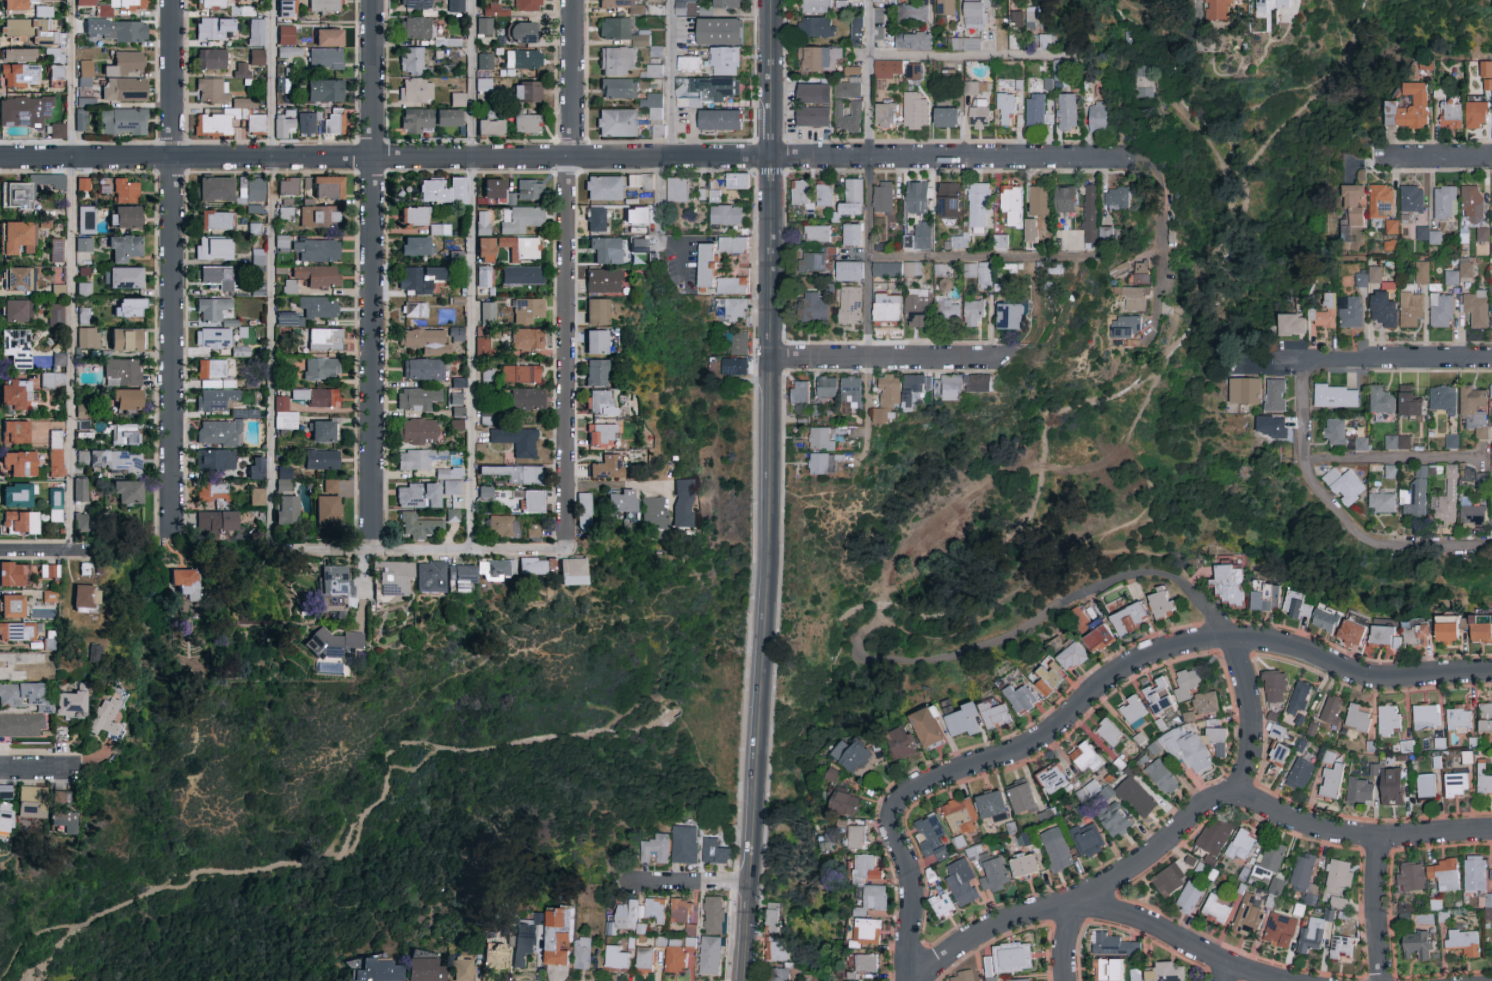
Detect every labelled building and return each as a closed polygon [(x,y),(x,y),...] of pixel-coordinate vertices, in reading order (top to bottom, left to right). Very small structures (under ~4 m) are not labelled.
[(1,10),(1,0),(43,0),(43,3),(28,3),(28,10),(1,10)] [(110,7),(110,0),(145,0),(145,9),(112,9),(112,17),(98,17),(98,7),(110,7)] [(199,8),(199,0),(232,0),(232,8),(199,8)] [(296,18),(279,18),(279,0),(296,0),(296,18)] [(309,14),(309,0),(342,0),(342,14),(309,14)] [(401,9),(401,0),(432,0),(432,9),(401,9)] [(448,15),(448,0),(465,0),(465,15),(448,15)] [(514,12),(514,0),(542,0),(542,12),(514,12)] [(601,9),(601,0),(642,0),(643,15),(626,15),(626,9),(601,9)] [(676,16),(676,0),(699,0),(699,16),(676,16)] [(715,9),(715,0),(740,0),(740,9),(715,9)] [(803,14),(803,0),(832,0),(832,14),(803,14)] [(938,16),(938,0),(957,0),(957,16),(938,16)] [(965,31),(966,0),(991,0),(990,31),(965,31)] [(1209,21),(1209,0),(1233,0),(1233,21),(1209,21)] [(1258,13),(1258,0),(1275,0),(1275,2),(1269,2),(1269,13),(1258,13)] [(493,35),(477,35),(477,18),(485,18),(485,6),(505,6),(505,17),(493,17),(493,35)] [(899,22),(899,6),(928,6),(928,22),(899,22)] [(1043,26),(1043,6),(1026,7),(1027,27),(1043,26)] [(36,8),(51,7),(51,16),(37,17),(36,8)] [(254,15),(236,15),(236,7),(254,7),(254,15)] [(400,38),(401,17),(434,18),(434,38),(461,39),(461,59),(435,58),(436,39),(400,38)] [(226,40),(197,40),(197,19),(235,19),(235,31),(226,31),(226,40)] [(630,39),(600,39),(600,19),(630,19),(630,39)] [(832,19),(832,38),(805,38),(805,19),(832,19)] [(47,20),(47,32),(58,32),(58,46),(34,45),(34,39),(2,39),(3,20),(47,20)] [(264,20),(264,46),(249,46),(249,20),(264,20)] [(698,20),(742,20),(742,45),(698,45),(698,20)] [(103,22),(148,22),(148,42),(103,42),(103,22)] [(539,44),(510,44),(510,22),(539,22),(539,44)] [(295,27),(295,46),(278,46),(278,27),(295,27)] [(862,47),(851,47),(851,28),(862,28),(862,47)] [(343,46),(316,46),(316,30),(343,30),(343,46)] [(932,33),(932,50),(896,50),(896,33),(932,33)] [(1057,34),(1041,34),(1041,47),(1057,47),(1057,34)] [(634,38),(648,35),(650,45),(635,48),(634,38)] [(981,38),(981,51),(952,51),(952,38),(981,38)] [(61,47),(44,47),(44,61),(61,61),(61,47)] [(426,74),(400,74),(400,47),(426,48),(426,74)] [(303,48),(303,57),(278,57),(278,48),(303,48)] [(632,48),(632,76),(601,76),(601,48),(632,48)] [(713,75),(713,48),(739,48),(739,75),(713,75)] [(800,48),(842,48),(842,60),(833,60),(833,72),(800,72),(800,48)] [(2,62),(2,49),(36,49),(36,62),(2,62)] [(308,68),(308,49),(342,49),(342,68),(308,68)] [(198,69),(198,50),(227,50),(227,69),(198,69)] [(250,65),(250,50),(264,50),(264,65),(250,65)] [(541,69),(506,69),(506,50),(541,50),(541,69)] [(145,52),(145,75),(105,75),(105,64),(114,64),(114,52),(145,52)] [(493,54),(493,70),(477,70),(477,54),(493,54)] [(679,71),(679,57),(702,57),(702,71),(679,71)] [(903,77),(874,77),(874,61),(903,61),(903,77)] [(1063,61),(1062,79),(1055,78),(1055,61),(1063,61)] [(81,80),(81,62),(92,62),(92,80),(81,80)] [(1,87),(1,64),(39,64),(39,87),(1,87)] [(920,64),(920,80),(907,80),(907,64),(920,64)] [(50,65),(64,65),(64,88),(50,88),(50,65)] [(1136,97),(1152,98),(1153,66),(1136,66),(1136,97)] [(648,78),(648,67),(662,67),(662,78),(648,78)] [(197,103),(197,78),(227,78),(227,103),(197,103)] [(477,92),(477,78),(491,78),(491,92),(477,92)] [(834,84),(843,84),(843,78),(861,78),(861,98),(834,98),(834,84)] [(148,79),(148,101),(103,101),(103,79),(148,79)] [(433,102),(399,102),(399,79),(433,79),(433,102)] [(700,107),(678,107),(677,99),(689,99),(689,79),(738,79),(738,100),(700,100),(700,107)] [(637,99),(601,99),(601,80),(637,80),(637,99)] [(344,102),(308,102),(308,81),(344,81),(344,102)] [(541,103),(514,103),(514,81),(541,81),(541,103)] [(1015,127),(998,127),(998,81),(1015,81),(1015,127)] [(988,83),(988,130),(970,130),(970,107),(978,108),(978,95),(965,95),(965,82),(988,83)] [(1428,84),(1427,129),(1384,128),(1384,102),(1398,102),(1398,107),(1411,107),(1412,97),(1402,97),(1402,84),(1428,84)] [(830,104),(798,104),(798,85),(830,85),(830,104)] [(451,106),(451,93),(465,93),(465,106),(451,106)] [(904,130),(904,93),(927,93),(927,130),(904,130)] [(1027,128),(1027,93),(1045,93),(1045,128),(1027,128)] [(663,94),(663,121),(648,121),(648,94),(663,94)] [(1058,94),(1077,94),(1077,131),(1058,131),(1058,94)] [(44,128),(0,128),(0,97),(52,97),(52,118),(44,118),(44,128)] [(235,108),(235,99),(257,99),(257,108),(235,108)] [(837,102),(843,102),(842,117),(852,117),(852,101),(862,102),(861,132),(836,132),(837,102)] [(1090,132),(1090,102),(1108,102),(1108,132),(1090,132)] [(1461,129),(1440,129),(1440,102),(1461,102),(1461,129)] [(1489,102),(1489,129),(1466,129),(1466,102),(1489,102)] [(876,128),(876,104),(897,104),(897,128),(876,128)] [(74,131),(84,131),(85,108),(75,107),(74,131)] [(830,127),(798,127),(798,109),(830,109),(830,127)] [(935,128),(935,109),(960,109),(960,128),(935,128)] [(148,110),(148,135),(100,135),(100,110),(148,110)] [(275,139),(275,119),(285,119),(285,110),(295,110),(295,128),(286,128),(286,139),(275,139)] [(434,110),(434,134),(401,134),(401,110),(434,110)] [(460,127),(437,127),(437,110),(460,110),(460,127)] [(636,137),(597,137),(597,110),(635,110),(636,137)] [(316,111),(316,136),(299,136),(299,111),(316,111)] [(698,130),(698,111),(742,111),(742,130),(698,130)] [(231,115),(231,136),(196,136),(196,115),(231,115)] [(324,135),(324,115),(343,115),(343,135),(324,135)] [(514,135),(514,115),(541,115),(541,135),(514,135)] [(265,116),(265,135),(247,135),(247,116),(265,116)] [(505,136),(478,136),(478,119),(505,119),(505,136)] [(65,125),(65,138),(51,138),(51,125),(65,125)] [(663,137),(655,137),(654,128),(663,128),(663,137)] [(655,190),(628,190),(628,175),(655,175),(655,190)] [(750,175),(750,190),(726,190),(726,175),(750,175)] [(621,200),(586,200),(586,176),(621,176),(621,200)] [(76,189),(88,189),(89,177),(76,177),(76,189)] [(314,177),(344,177),(344,199),(314,199),(314,177)] [(233,178),(233,201),(199,201),(199,178),(233,178)] [(264,178),(264,202),(239,202),(239,178),(264,178)] [(420,202),(420,179),(443,179),(443,187),(449,187),(450,178),(466,178),(466,203),(420,202)] [(688,178),(688,204),(668,204),(668,178),(688,178)] [(138,202),(114,202),(114,180),(138,180),(138,202)] [(278,194),(278,180),(297,180),(297,194),(278,194)] [(543,201),(515,201),(515,203),(484,203),(485,180),(504,180),(504,193),(518,193),(518,180),(543,180),(543,201)] [(846,180),(862,180),(862,207),(846,207),(846,180)] [(793,207),(793,181),(813,181),(813,207),(793,207)] [(893,182),(893,213),(873,213),(873,182),(893,182)] [(906,182),(929,182),(929,215),(906,215),(906,182)] [(31,208),(2,208),(2,183),(31,183),(31,208)] [(833,207),(818,207),(818,183),(833,183),(833,207)] [(960,184),(960,225),(940,225),(940,184),(960,184)] [(969,184),(990,184),(990,228),(969,228),(969,184)] [(1363,226),(1350,226),(1350,210),(1344,210),(1344,185),(1363,185),(1363,226)] [(1370,220),(1370,185),(1393,185),(1393,220),(1370,220)] [(1022,186),(1022,229),(1010,229),(1010,214),(1001,214),(1001,186),(1022,186)] [(1084,186),(1098,186),(1098,244),(1084,244),(1084,186)] [(1423,186),(1423,214),(1400,214),(1401,186),(1423,186)] [(1483,186),(1483,223),(1462,223),(1462,186),(1483,186)] [(1030,216),(1030,187),(1048,187),(1048,216),(1030,216)] [(1455,220),(1435,220),(1435,187),(1455,187),(1455,220)] [(1075,214),(1056,214),(1056,188),(1075,188),(1075,214)] [(1129,208),(1106,208),(1106,188),(1129,188),(1129,208)] [(281,206),(292,206),(292,198),(281,197),(281,206)] [(860,214),(860,203),(838,202),(838,214),(860,214)] [(92,227),(91,205),(79,206),(79,227),(92,227)] [(339,228),(308,228),(308,206),(339,206),(339,228)] [(401,225),(401,207),(429,207),(429,225),(401,225)] [(544,207),(544,226),(525,226),(525,234),(502,234),(502,207),(544,207)] [(744,225),(711,225),(711,207),(744,207),(744,225)] [(142,229),(111,229),(111,208),(142,208),(142,229)] [(293,220),(278,220),(278,208),(293,208),(293,220)] [(606,208),(606,232),(587,232),(587,208),(606,208)] [(649,209),(649,225),(628,225),(628,223),(624,223),(624,210),(629,210),(629,208),(649,209)] [(201,230),(201,212),(230,212),(230,230),(201,230)] [(477,235),(477,212),(491,212),(491,235),(477,235)] [(1398,220),(1384,220),(1384,234),(1398,234),(1398,220)] [(2,255),(3,222),(35,223),(35,253),(20,253),(20,255),(2,255)] [(249,236),(249,223),(261,223),(261,236),(249,236)] [(932,223),(933,250),(915,251),(915,223),(932,223)] [(451,235),(430,235),(430,225),(451,225),(451,235)] [(861,225),(861,247),(844,247),(844,225),(861,225)] [(830,226),(830,242),(805,242),(805,226),(830,226)] [(1114,228),(1114,242),(1102,242),(1101,229),(1114,228)] [(1441,242),(1417,242),(1417,230),(1441,230),(1441,242)] [(1477,230),(1489,230),(1489,242),(1477,242),(1477,230)] [(952,249),(952,231),(969,231),(969,249),(952,249)] [(913,247),(914,236),(902,235),(902,247),(913,247)] [(995,252),(995,236),(1007,236),(1007,252),(995,252)] [(76,251),(92,251),(92,237),(76,237),(76,251)] [(142,237),(142,256),(129,256),(129,263),(109,263),(109,237),(142,237)] [(289,237),(289,252),(276,252),(276,237),(289,237)] [(196,260),(196,238),(232,238),(232,260),(196,260)] [(401,255),(401,238),(433,238),(433,255),(401,255)] [(619,263),(590,263),(590,238),(619,238),(619,263)] [(749,238),(749,254),(720,254),(720,238),(749,238)] [(495,263),(479,263),(479,239),(495,239),(495,263)] [(539,260),(516,260),(516,239),(539,239),(539,260)] [(647,239),(647,250),(633,250),(633,239),(647,239)] [(339,240),(339,262),(300,262),(300,252),(294,252),(294,240),(339,240)] [(1383,241),(1384,250),(1395,249),(1395,240),(1383,241)] [(700,288),(700,245),(717,245),(717,288),(700,288)] [(252,265),(252,249),(264,249),(264,265),(252,265)] [(650,252),(661,252),(661,262),(650,262),(650,252)] [(825,273),(800,273),(800,254),(825,254),(825,273)] [(1107,268),(1110,276),(1130,269),(1127,260),(1107,268)] [(1472,277),(1472,262),(1459,262),(1459,277),(1472,277)] [(864,263),(864,281),(837,281),(837,263),(864,263)] [(873,263),(921,263),(921,278),(873,278),(873,263)] [(1150,285),(1133,285),(1133,263),(1150,263),(1150,285)] [(1428,263),(1428,285),(1416,285),(1416,263),(1428,263)] [(992,264),(992,288),(978,288),(978,279),(965,279),(965,264),(992,264)] [(951,265),(951,277),(935,277),(935,265),(951,265)] [(234,290),(200,290),(200,266),(234,266),(234,290)] [(1381,283),(1381,266),(1368,266),(1368,283),(1381,283)] [(340,267),(340,288),(308,288),(308,278),(293,278),(293,267),(340,267)] [(400,296),(400,269),(446,267),(447,281),(431,282),(431,295),(400,296)] [(3,268),(30,268),(30,291),(3,291),(3,268)] [(143,268),(143,288),(109,288),(109,268),(143,268)] [(502,285),(502,268),(541,268),(541,285),(502,285)] [(491,269),(491,288),(477,288),(477,269),(491,269)] [(619,270),(619,294),(586,294),(586,270),(619,270)] [(1457,285),(1446,285),(1447,273),(1457,274),(1457,285)] [(1367,285),(1357,285),(1357,276),(1367,276),(1367,285)] [(749,295),(726,295),(726,279),(749,279),(749,295)] [(263,295),(263,280),(250,280),(250,295),(263,295)] [(285,294),(285,281),(295,281),(295,294),(285,294)] [(64,283),(51,284),(51,296),(65,296),(64,283)] [(861,288),(861,323),(840,323),(840,288),(861,288)] [(1146,312),(1122,312),(1122,297),(1113,297),(1113,288),(1146,288),(1146,312)] [(1463,317),(1463,292),(1487,292),(1487,329),(1471,329),(1471,317),(1463,317)] [(820,301),(828,301),(828,321),(804,321),(804,293),(820,293),(820,301)] [(1371,293),(1390,293),(1390,301),(1397,301),(1397,327),(1371,327),(1371,293)] [(1401,328),(1401,293),(1422,293),(1422,328),(1401,328)] [(929,294),(929,328),(906,328),(906,294),(929,294)] [(1336,329),(1316,329),(1316,321),(1311,321),(1311,311),(1326,310),(1325,294),(1335,294),(1336,329)] [(901,295),(901,323),(873,323),(873,295),(901,295)] [(1430,328),(1430,295),(1452,295),(1452,328),(1430,328)] [(1362,328),(1340,328),(1340,297),(1362,297),(1362,328)] [(303,325),(277,325),(277,313),(299,313),(299,298),(339,298),(339,318),(303,318),(303,325)] [(937,298),(960,298),(960,320),(937,320),(937,298)] [(145,317),(114,317),(114,299),(145,299),(145,317)] [(231,299),(231,309),(221,309),(221,321),(198,321),(198,299),(231,299)] [(513,325),(513,299),(543,299),(543,317),(533,317),(533,325),(513,325)] [(586,325),(586,299),(609,299),(609,325),(586,325)] [(748,322),(728,322),(728,299),(748,299),(748,322)] [(3,322),(3,300),(31,300),(31,322),(3,322)] [(984,301),(984,328),(965,328),(965,301),(984,301)] [(62,304),(47,303),(47,326),(62,327),(62,304)] [(427,303),(427,318),(402,318),(402,303),(427,303)] [(495,303),(495,324),(481,324),(481,303),(495,303)] [(1024,304),(1024,330),(999,330),(999,304),(1024,304)] [(89,307),(79,307),(78,324),(88,324),(89,307)] [(1280,336),(1280,315),(1305,315),(1305,336),(1280,336)] [(1140,318),(1140,338),(1115,338),(1115,318),(1140,318)] [(98,348),(98,327),(77,327),(77,348),(98,348)] [(464,328),(464,342),(449,342),(449,328),(464,328)] [(111,352),(111,329),(145,329),(145,352),(111,352)] [(230,329),(230,349),(212,349),(212,358),(196,358),(196,329),(230,329)] [(342,352),(309,352),(309,329),(342,329),(342,352)] [(544,350),(511,350),(511,329),(544,329),(544,350)] [(29,330),(29,370),(11,370),(11,356),(1,356),(1,330),(29,330)] [(440,330),(440,349),(401,349),(401,330),(440,330)] [(586,354),(586,330),(609,330),(609,354),(586,354)] [(733,355),(733,333),(748,333),(748,355),(733,355)] [(492,356),(477,356),(477,336),(492,336),(492,356)] [(141,385),(106,385),(106,360),(141,360),(141,385)] [(225,360),(224,386),(204,386),(205,380),(198,380),(198,360),(225,360)] [(338,360),(338,381),(303,381),(303,360),(338,360)] [(444,360),(444,382),(403,382),(403,360),(444,360)] [(586,386),(586,360),(606,360),(606,386),(586,386)] [(724,376),(724,360),(752,360),(752,376),(724,376)] [(541,383),(502,383),(502,366),(541,366),(541,383)] [(42,389),(42,374),(59,374),(59,389),(42,389)] [(874,423),(874,409),(880,409),(879,376),(901,376),(901,405),(891,405),(891,423),(874,423)] [(924,393),(913,393),(913,408),(904,408),(904,376),(924,376),(924,393)] [(942,401),(942,376),(991,376),(991,393),(969,393),(969,384),(962,384),(962,401),(942,401)] [(842,377),(861,377),(861,406),(842,406),(842,377)] [(837,378),(837,397),(818,397),(818,378),(837,378)] [(1259,405),(1230,405),(1230,379),(1259,379),(1259,405)] [(1285,412),(1266,412),(1266,380),(1285,380),(1285,412)] [(1,382),(32,382),(32,401),(25,401),(25,410),(1,410),(1,382)] [(809,382),(809,404),(792,404),(792,382),(809,382)] [(1315,408),(1315,386),(1358,386),(1358,408),(1315,408)] [(1371,414),(1371,386),(1384,386),(1384,395),(1395,395),(1395,414),(1371,414)] [(1423,395),(1423,417),(1400,417),(1400,386),(1412,386),(1412,395),(1423,395)] [(1461,386),(1487,387),(1486,439),(1475,439),(1476,430),(1461,429),(1461,386)] [(1430,416),(1430,387),(1456,387),(1456,416),(1430,416)] [(441,389),(441,401),(431,401),(431,411),(397,411),(397,389),(441,389)] [(142,390),(142,410),(112,410),(112,390),(142,390)] [(339,390),(339,408),(309,408),(309,399),(292,399),(292,390),(339,390)] [(544,390),(544,410),(510,410),(510,390),(544,390)] [(239,391),(239,401),(227,401),(227,412),(196,412),(196,391),(239,391)] [(588,414),(588,391),(611,391),(611,414),(588,414)] [(297,430),(275,430),(275,397),(288,397),(288,412),(297,412),(297,430)] [(808,404),(808,415),(819,415),(819,404),(808,404)] [(493,409),(493,423),(481,423),(481,409),(493,409)] [(1286,416),(1286,440),(1267,440),(1267,433),(1257,433),(1257,416),(1286,416)] [(89,430),(89,419),(78,419),(78,431),(89,430)] [(438,420),(438,444),(398,444),(398,420),(438,420)] [(1345,445),(1325,445),(1325,420),(1345,420),(1345,445)] [(29,421),(28,443),(3,443),(3,421),(29,421)] [(198,446),(198,421),(240,421),(240,446),(198,446)] [(311,442),(311,422),(336,422),(336,442),(311,442)] [(140,445),(112,445),(112,424),(140,424),(140,445)] [(615,424),(615,448),(587,448),(587,424),(615,424)] [(836,428),(836,450),(810,450),(810,428),(836,428)] [(536,429),(536,459),(515,459),(515,444),(490,444),(490,429),(536,429)] [(62,431),(62,459),(50,459),(50,431),(62,431)] [(1367,438),(1355,437),(1354,450),(1366,451),(1367,438)] [(1410,437),(1410,449),(1386,449),(1386,437),(1410,437)] [(1455,437),(1456,445),(1447,446),(1447,437),(1455,437)] [(199,450),(235,450),(235,471),(199,471),(199,450)] [(339,470),(305,470),(305,450),(339,450),(339,470)] [(398,471),(398,450),(447,450),(447,460),(430,460),(430,471),(398,471)] [(141,451),(141,477),(126,477),(126,468),(78,467),(78,451),(141,451)] [(36,477),(3,477),(3,452),(36,452),(36,477)] [(809,475),(809,454),(829,454),(829,475),(809,475)] [(620,455),(620,478),(590,478),(590,464),(601,464),(601,455),(620,455)] [(264,458),(264,479),(249,479),(249,458),(264,458)] [(1397,465),(1385,465),(1385,478),(1396,478),(1397,465)] [(1433,498),(1446,498),(1445,466),(1456,465),(1457,522),(1434,523),(1433,498)] [(539,485),(508,485),(508,475),(479,475),(479,466),(539,466),(539,485)] [(436,479),(461,478),(461,467),(436,468),(436,479)] [(1426,518),(1402,517),(1402,491),(1414,491),(1414,467),(1427,467),(1426,518)] [(1465,480),(1475,481),(1476,468),(1466,467),(1465,480)] [(279,481),(278,468),(291,468),(291,480),(288,480),(288,493),(278,493),(278,481),(279,481)] [(1322,481),(1333,468),(1342,476),(1347,470),(1367,489),(1350,507),(1322,481)] [(1488,473),(1477,472),(1476,487),(1487,488),(1488,473)] [(74,502),(74,479),(87,479),(87,502),(74,502)] [(444,496),(444,480),(462,480),(462,496),(444,496)] [(674,528),(674,480),(691,480),(691,528),(674,528)] [(142,505),(114,505),(114,481),(142,481),(142,505)] [(199,481),(229,481),(229,503),(199,503),(199,481)] [(37,484),(37,496),(31,496),(31,507),(3,507),(3,484),(37,484)] [(397,485),(439,485),(439,508),(397,508),(397,485)] [(264,489),(265,505),(251,505),(251,489),(264,489)] [(1396,513),(1370,513),(1370,489),(1396,489),(1396,513)] [(609,490),(637,490),(637,513),(609,513),(609,490)] [(63,491),(63,522),(50,522),(50,491),(63,491)] [(544,491),(544,513),(523,513),(523,491),(544,491)] [(577,528),(577,493),(589,493),(589,528),(577,528)] [(316,524),(316,496),(325,496),(325,494),(341,494),(341,524),(316,524)] [(298,496),(298,524),(276,524),(276,496),(298,496)] [(666,528),(644,528),(643,498),(666,498),(666,528)] [(1486,526),(1461,526),(1461,505),(1486,505),(1486,526)] [(459,521),(447,521),(447,511),(459,510),(459,521)] [(2,535),(2,512),(38,512),(38,535),(2,535)] [(238,512),(238,533),(197,533),(197,512),(238,512)] [(401,512),(417,512),(417,521),(443,521),(443,537),(401,537),(401,512)] [(92,514),(92,532),(77,532),(77,514),(92,514)] [(488,522),(511,522),(511,537),(488,537),(488,522)] [(541,523),(528,523),(528,537),(541,537),(541,523)] [(545,558),(545,575),(519,575),(519,558),(545,558)] [(560,585),(560,559),(585,559),(585,585),(560,585)] [(511,560),(511,577),(486,577),(486,560),(511,560)] [(446,592),(417,592),(417,561),(446,561),(446,592)] [(30,586),(0,586),(0,562),(30,562),(30,586)] [(410,596),(376,596),(376,562),(410,562),(410,596)] [(41,577),(41,565),(59,565),(59,577),(41,577)] [(448,565),(476,565),(476,584),(448,584),(448,565)] [(348,595),(322,595),(322,566),(348,566),(348,595)] [(1216,567),(1244,566),(1245,607),(1220,607),(1219,588),(1211,588),(1210,580),(1217,580),(1216,567)] [(195,599),(177,599),(177,586),(170,586),(170,570),(195,570),(195,599)] [(1195,587),(1188,580),(1196,573),(1202,580),(1195,587)] [(1251,610),(1251,584),(1278,584),(1278,610),(1251,610)] [(74,611),(74,585),(97,585),(97,611),(74,611)] [(1157,621),(1147,593),(1167,586),(1177,614),(1157,621)] [(56,602),(57,591),(42,590),(41,601),(56,602)] [(1,618),(1,592),(26,592),(26,618),(1,618)] [(1303,592),(1305,605),(1310,604),(1311,616),(1287,620),(1284,594),(1303,592)] [(1120,638),(1111,615),(1141,603),(1150,626),(1120,638)] [(1311,625),(1319,604),(1342,613),(1333,634),(1311,625)] [(1069,611),(1079,628),(1089,623),(1079,605),(1069,611)] [(1471,616),(1491,616),(1491,643),(1471,643),(1471,616)] [(1463,642),(1436,642),(1436,617),(1463,617),(1463,642)] [(1368,631),(1358,648),(1338,637),(1348,619),(1368,631)] [(35,641),(0,641),(0,624),(35,624),(35,641)] [(1083,640),(1105,624),(1116,641),(1094,656),(1083,640)] [(1430,648),(1404,648),(1404,624),(1430,624),(1430,648)] [(1396,648),(1371,648),(1371,627),(1396,627),(1396,648)] [(344,633),(364,634),(363,653),(354,652),(354,658),(306,655),(308,632),(344,634),(344,633)] [(1057,659),(1078,642),(1090,658),(1069,674),(1057,659)] [(88,663),(89,646),(99,646),(99,663),(88,663)] [(30,664),(1,664),(1,655),(30,655),(30,664)] [(1046,698),(1033,684),(1052,667),(1065,682),(1046,698)] [(19,680),(0,680),(0,668),(19,668),(19,680)] [(1220,712),(1196,715),(1194,700),(1179,702),(1174,673),(1198,669),(1201,688),(1190,690),(1191,696),(1217,692),(1220,712)] [(1285,704),(1264,704),(1264,672),(1285,672),(1285,704)] [(1142,689),(1163,679),(1177,709),(1155,719),(1142,689)] [(39,705),(0,705),(0,684),(44,684),(44,709),(39,709),(39,705)] [(1285,712),(1297,684),(1311,690),(1299,718),(1285,712)] [(1013,686),(1017,693),(1028,685),(1040,703),(1020,716),(1004,692),(1013,686)] [(84,693),(84,715),(56,715),(56,693),(84,693)] [(1118,706),(1136,695),(1149,719),(1132,729),(1118,706)] [(1336,727),(1320,721),(1328,696),(1345,702),(1336,727)] [(120,727),(115,738),(98,731),(96,734),(87,730),(102,697),(119,704),(111,722),(120,727)] [(1006,703),(1012,721),(988,729),(980,705),(991,701),(993,708),(1006,703)] [(944,714),(976,704),(984,731),(952,741),(944,714)] [(1363,733),(1344,725),(1353,704),(1372,712),(1363,733)] [(1479,704),(1491,704),(1491,733),(1479,733),(1479,704)] [(1379,736),(1379,706),(1400,706),(1400,736),(1379,736)] [(1438,731),(1413,731),(1413,706),(1438,706),(1438,731)] [(1447,733),(1447,706),(1470,706),(1470,733),(1447,733)] [(912,713),(934,707),(945,744),(923,750),(912,713)] [(38,737),(0,737),(0,715),(44,715),(44,729),(38,729),(38,737)] [(1113,749),(1094,731),(1106,719),(1125,737),(1113,749)] [(1282,740),(1271,735),(1275,725),(1286,730),(1282,740)] [(887,734),(907,726),(918,754),(898,762),(887,734)] [(1229,758),(1209,758),(1209,729),(1229,728),(1229,758)] [(1195,777),(1176,743),(1195,732),(1214,766),(1195,777)] [(874,756),(856,776),(840,762),(858,741),(874,756)] [(1087,778),(1069,756),(1086,742),(1104,764),(1087,778)] [(1282,766),(1289,748),(1276,743),(1269,761),(1282,766)] [(1302,794),(1285,785),(1298,758),(1316,766),(1302,794)] [(1169,795),(1144,774),(1155,760),(1180,781),(1169,795)] [(1343,763),(1340,801),(1320,799),(1323,769),(1334,770),(1335,763),(1343,763)] [(1050,795),(1038,775),(1057,764),(1069,783),(1050,795)] [(1486,776),(1491,776),(1491,798),(1477,798),(1477,765),(1486,765),(1486,776)] [(841,773),(831,768),(826,777),(836,783),(841,773)] [(1403,805),(1383,805),(1383,769),(1403,769),(1403,805)] [(1445,799),(1445,774),(1468,774),(1468,799),(1445,799)] [(1418,775),(1435,775),(1435,801),(1418,801),(1418,775)] [(1372,803),(1348,803),(1348,779),(1372,779),(1372,803)] [(1016,816),(1008,789),(1029,783),(1037,810),(1016,816)] [(1123,798),(1138,783),(1159,805),(1144,819),(1123,798)] [(11,799),(0,799),(0,786),(11,786),(11,799)] [(44,818),(19,818),(19,787),(44,787),(44,818)] [(854,818),(830,809),(837,790),(861,799),(854,818)] [(76,834),(63,834),(63,826),(53,826),(52,791),(69,791),(69,812),(76,812),(76,834)] [(1007,814),(981,819),(977,797),(1002,792),(1007,814)] [(979,827),(952,837),(941,807),(967,797),(979,827)] [(12,834),(0,833),(0,802),(15,804),(12,834)] [(1134,826),(1115,841),(1096,817),(1114,802),(1134,826)] [(938,863),(934,854),(926,859),(919,845),(925,842),(916,823),(935,814),(946,835),(940,838),(949,857),(938,863)] [(1195,846),(1214,816),(1235,829),(1216,859),(1195,846)] [(698,826),(698,864),(674,864),(674,826),(698,826)] [(850,850),(850,826),(866,826),(866,850),(850,850)] [(1039,834),(1060,828),(1073,867),(1052,874),(1039,834)] [(1226,856),(1240,828),(1257,837),(1243,864),(1226,856)] [(1070,832),(1078,829),(1081,835),(1096,829),(1105,851),(1081,860),(1070,832)] [(643,863),(643,843),(654,843),(654,834),(670,834),(670,863),(643,863)] [(704,864),(704,838),(722,838),(722,848),(732,848),(732,864),(704,864)] [(1252,875),(1268,840),(1287,849),(1275,874),(1267,871),(1263,880),(1252,875)] [(1289,889),(1298,852),(1316,857),(1307,894),(1289,889)] [(882,868),(882,881),(855,881),(855,855),(876,855),(876,868),(882,868)] [(1039,876),(1016,881),(1012,860),(1034,855),(1039,876)] [(992,893),(990,886),(987,887),(980,863),(1001,857),(1010,888),(992,893)] [(1486,857),(1486,893),(1464,893),(1464,857),(1486,857)] [(975,879),(970,882),(978,899),(959,908),(946,879),(951,876),(947,867),(965,858),(975,879)] [(1325,890),(1330,860),(1355,864),(1350,894),(1325,890)] [(1188,877),(1168,900),(1151,885),(1171,862),(1188,877)] [(1427,862),(1458,862),(1458,892),(1438,892),(1438,880),(1427,880),(1427,862)] [(1398,893),(1397,865),(1423,863),(1424,892),(1398,893)] [(928,901),(938,895),(929,881),(935,877),(957,909),(941,920),(928,901)] [(1174,906),(1191,882),(1205,892),(1188,916),(1174,906)] [(856,909),(864,909),(864,886),(888,887),(888,912),(856,912),(856,909)] [(1252,907),(1265,911),(1255,939),(1231,931),(1245,893),(1256,897),(1252,907)] [(1222,925),(1201,914),(1212,894),(1233,905),(1222,925)] [(725,897),(725,935),(705,935),(705,897),(725,897)] [(664,925),(655,924),(655,920),(646,920),(646,900),(665,900),(664,925)] [(693,900),(693,924),(671,924),(671,900),(693,900)] [(635,930),(619,929),(618,936),(605,935),(605,922),(617,923),(619,902),(637,903),(635,930)] [(780,934),(767,934),(767,903),(780,903),(780,934)] [(545,966),(548,908),(573,909),(571,967),(545,966)] [(1297,919),(1290,950),(1263,943),(1271,913),(1297,919)] [(1320,949),(1311,946),(1309,955),(1297,952),(1306,917),(1327,922),(1320,949)] [(881,945),(856,945),(856,920),(881,920),(881,945)] [(695,927),(694,935),(686,934),(688,926),(695,927)] [(1445,932),(1478,932),(1478,958),(1467,958),(1467,950),(1445,950),(1445,932)] [(1433,933),(1433,960),(1404,960),(1404,933),(1433,933)] [(1140,943),(1140,956),(1093,956),(1093,934),(1120,934),(1120,943),(1140,943)] [(527,956),(526,968),(514,968),(515,936),(538,937),(538,956),(527,956)] [(1351,937),(1353,959),(1332,961),(1331,938),(1351,937)] [(576,938),(591,938),(590,970),(575,969),(576,938)] [(722,938),(722,975),(701,975),(701,938),(722,938)] [(666,973),(666,941),(685,941),(685,973),(666,973)] [(766,941),(788,941),(788,961),(766,961),(766,941)] [(996,973),(997,980),(986,980),(985,957),(994,957),(993,945),(1031,943),(1032,971),(996,973)] [(508,972),(485,972),(485,944),(508,944),(508,972)] [(628,953),(628,973),(606,973),(606,946),(620,946),(620,953),(628,953)] [(653,947),(653,973),(637,973),(637,947),(653,947)] [(878,973),(857,973),(857,956),(878,956),(878,973)] [(403,966),(403,980),(353,980),(353,970),(362,970),(362,959),(392,959),(392,966),(403,966)] [(445,967),(445,980),(408,980),(408,959),(436,959),(436,967),(445,967)] [(474,959),(474,980),(451,980),(451,959),(474,959)] [(1123,960),(1123,980),(1094,980),(1094,960),(1123,960)] [(1185,965),(1185,980),(1146,980),(1146,973),(1155,973),(1155,963),(1176,963),(1176,965),(1185,965)] [(790,969),(790,980),(772,980),(772,969),(790,969)] [(1141,971),(1141,980),(1131,980),(1131,971),(1141,971)] [(974,973),(974,980),(950,980),(950,975),(974,973)]
